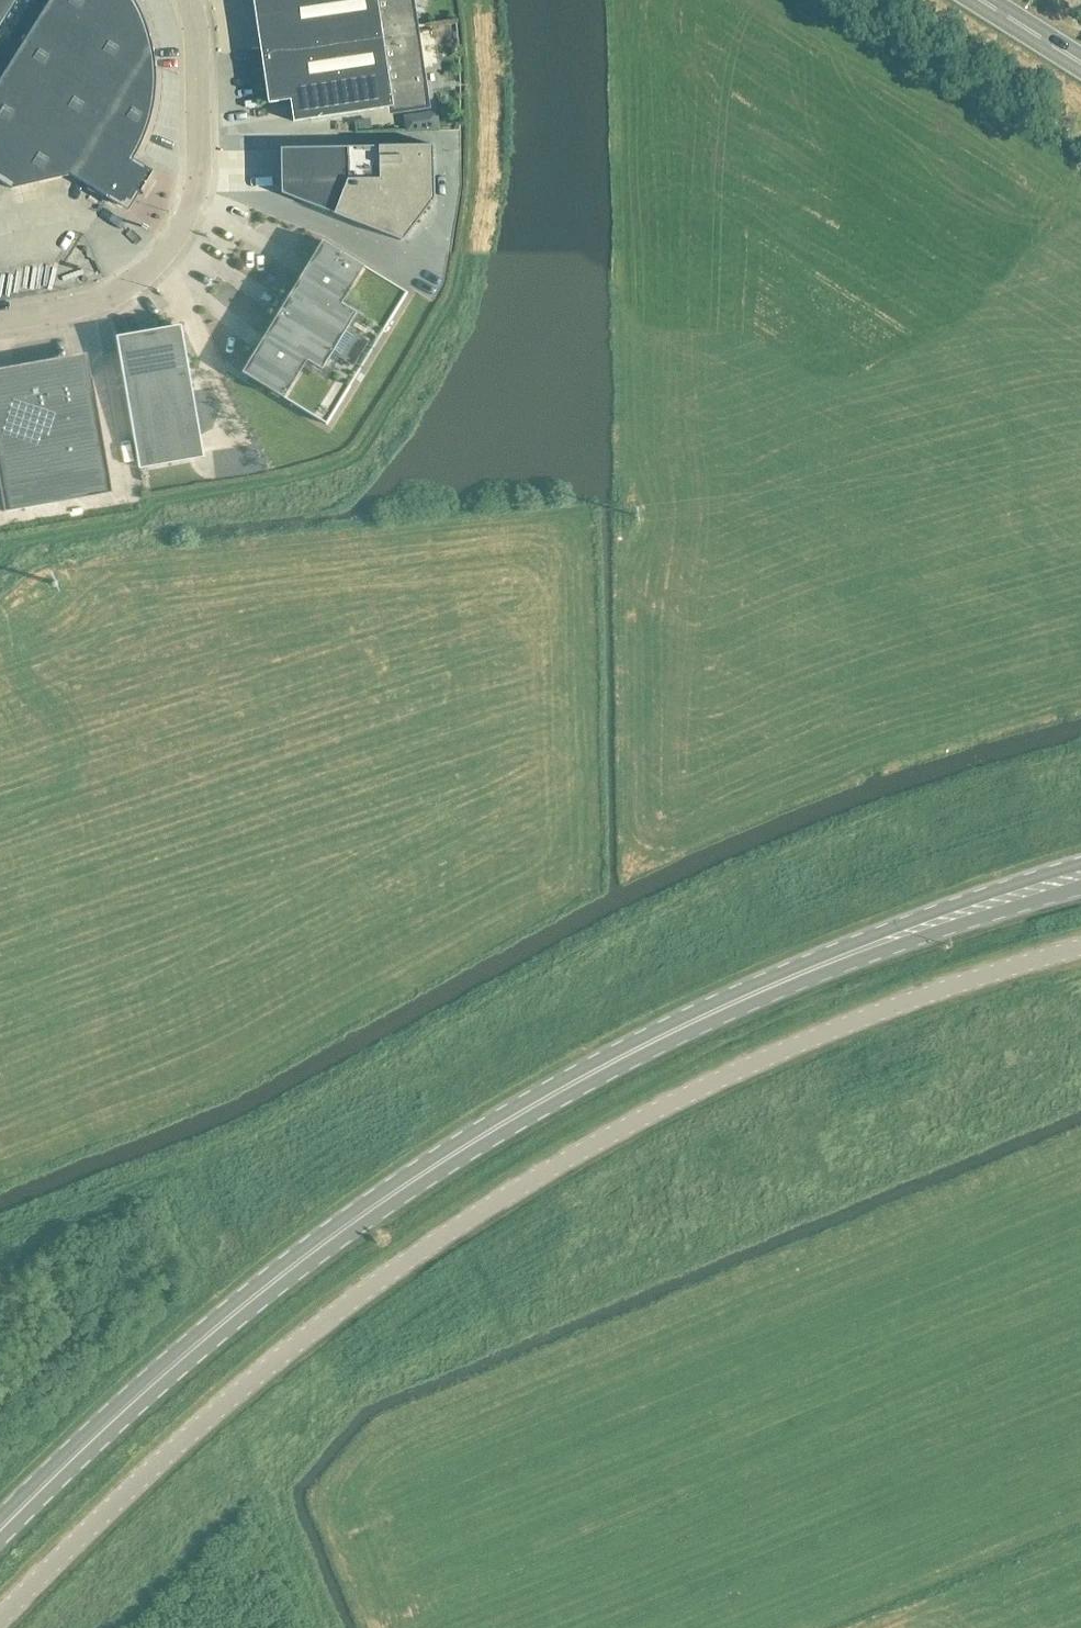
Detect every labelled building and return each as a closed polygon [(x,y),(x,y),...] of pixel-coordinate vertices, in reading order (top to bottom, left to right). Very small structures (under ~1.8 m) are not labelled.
[(70,173),(120,205),(144,166),(132,157),(141,139),(148,120),(152,100),(154,80),(153,59),(150,39),(144,20),(135,3),(134,0),(48,0),(0,76),(0,181),(10,187),(70,173)] [(14,0),(0,0),(0,22),(14,0)] [(259,47),(412,24),(409,0),(252,0),(259,47)] [(412,24),(259,47),(267,102),(288,99),(292,120),(390,106),(391,109),(424,104),(412,24)] [(405,130),(439,130),(436,110),(403,115),(405,130)] [(279,192),(401,240),(433,197),(432,143),(278,145),(279,192)] [(368,358),(408,292),(323,241),(283,306),(368,358)] [(283,306),(243,372),(328,424),(368,358),(283,306)] [(205,457),(183,328),(118,340),(140,468),(205,457)] [(16,371),(17,377),(0,380),(0,480),(6,512),(113,493),(93,377),(86,379),(85,375),(84,371),(82,367),(79,364),(71,362),(67,362),(64,363),(64,362),(16,371)]
